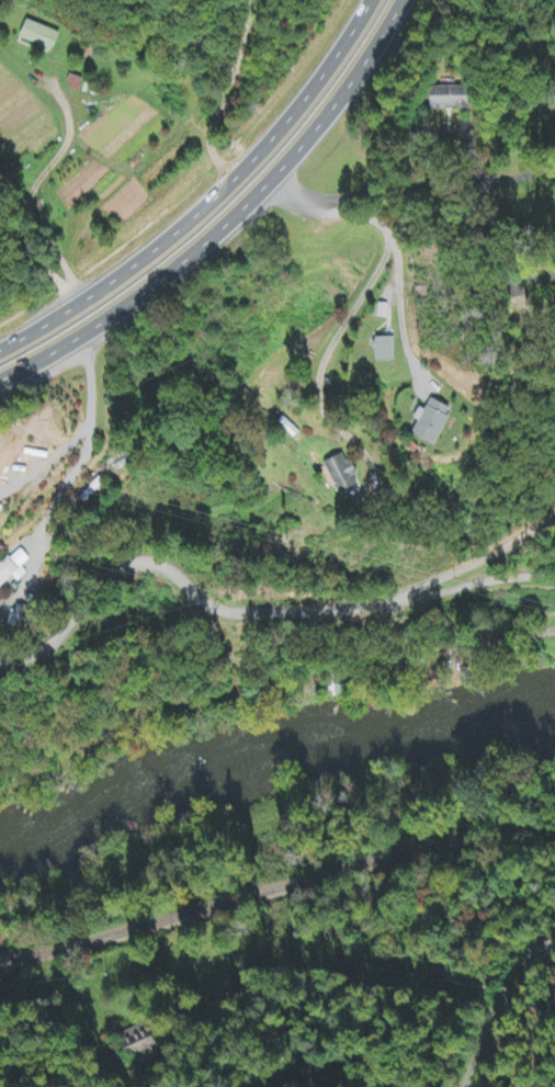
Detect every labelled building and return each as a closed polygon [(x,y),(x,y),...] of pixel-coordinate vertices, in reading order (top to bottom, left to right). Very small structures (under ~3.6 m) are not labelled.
[(16,40),(49,53),(58,33),(24,19),(16,40)] [(413,86),(414,109),(454,108),(454,85),(413,86)] [(370,362),(392,362),(393,339),(371,338),(370,362)] [(408,438),(434,447),(448,409),(427,401),(423,412),(415,409),(411,421),(414,422),(408,438)] [(321,462),(333,495),(354,487),(350,477),(354,476),(350,463),(344,465),(340,455),(321,462)] [(18,548),(0,565),(0,590),(13,579),(18,584),(28,575),(22,569),(30,561),(18,548)] [(131,1060),(156,1047),(143,1024),(119,1037),(131,1060)]
